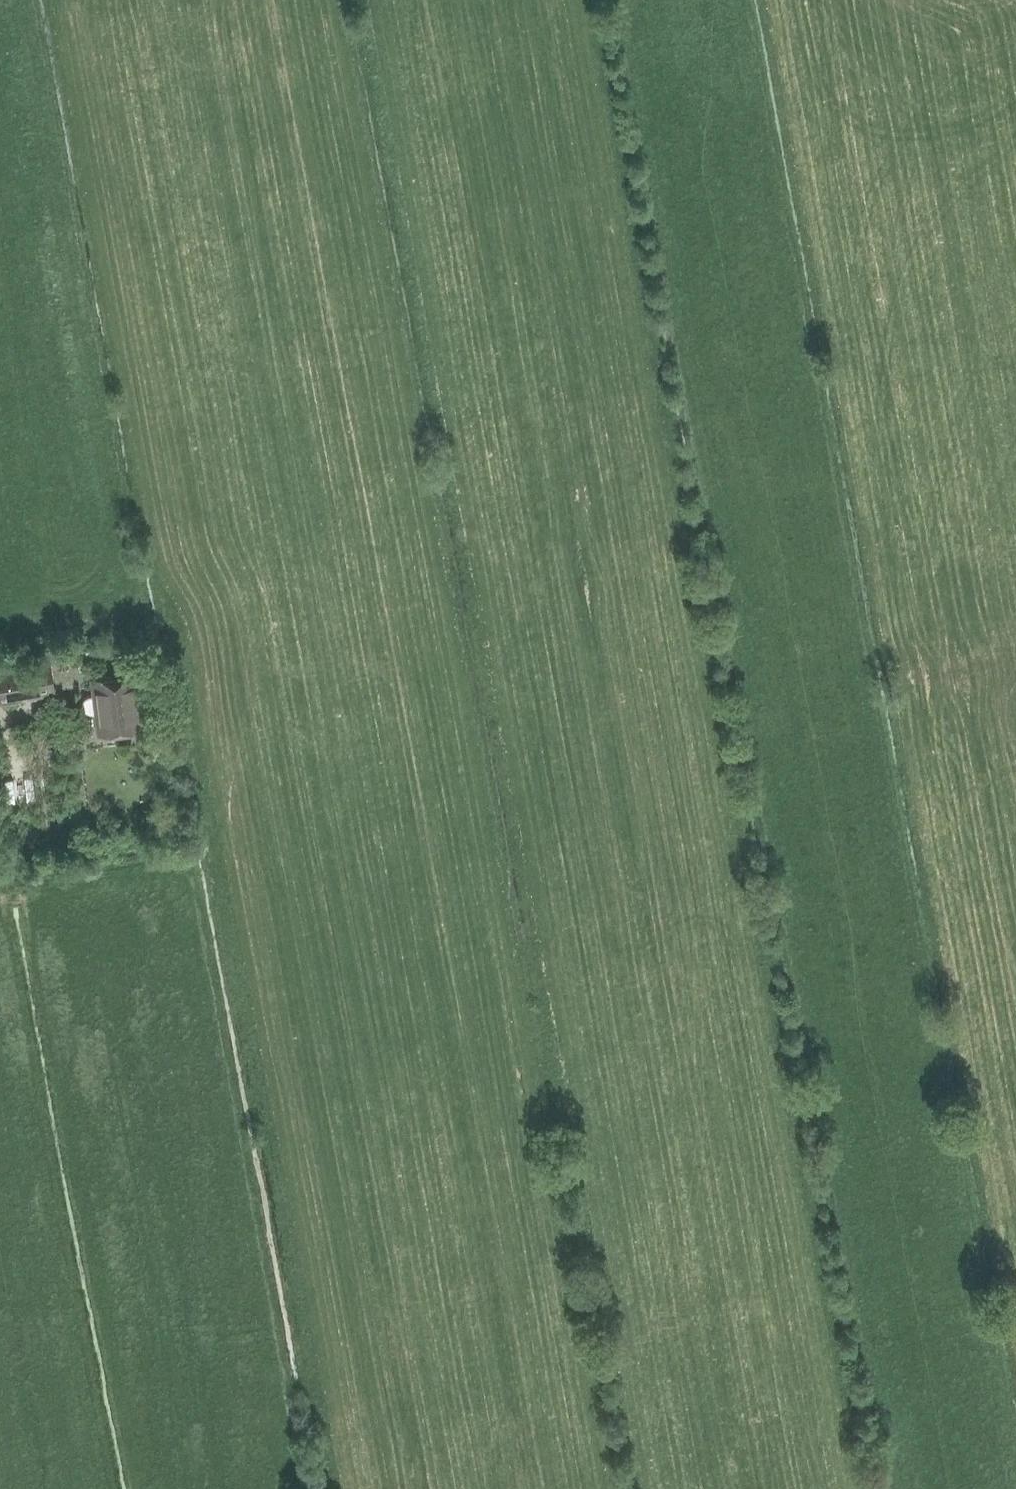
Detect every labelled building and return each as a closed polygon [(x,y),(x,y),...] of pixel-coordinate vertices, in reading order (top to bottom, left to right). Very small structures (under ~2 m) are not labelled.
[(57,695),(52,660),(0,668),(0,704),(57,695)] [(89,712),(93,713),(96,712),(99,734),(143,728),(136,673),(92,679),(94,696),(91,696),(87,697),(85,699),(83,702),(83,705),(84,708),(86,711),(89,712)] [(156,820),(147,821),(147,835),(156,835),(156,820)]
